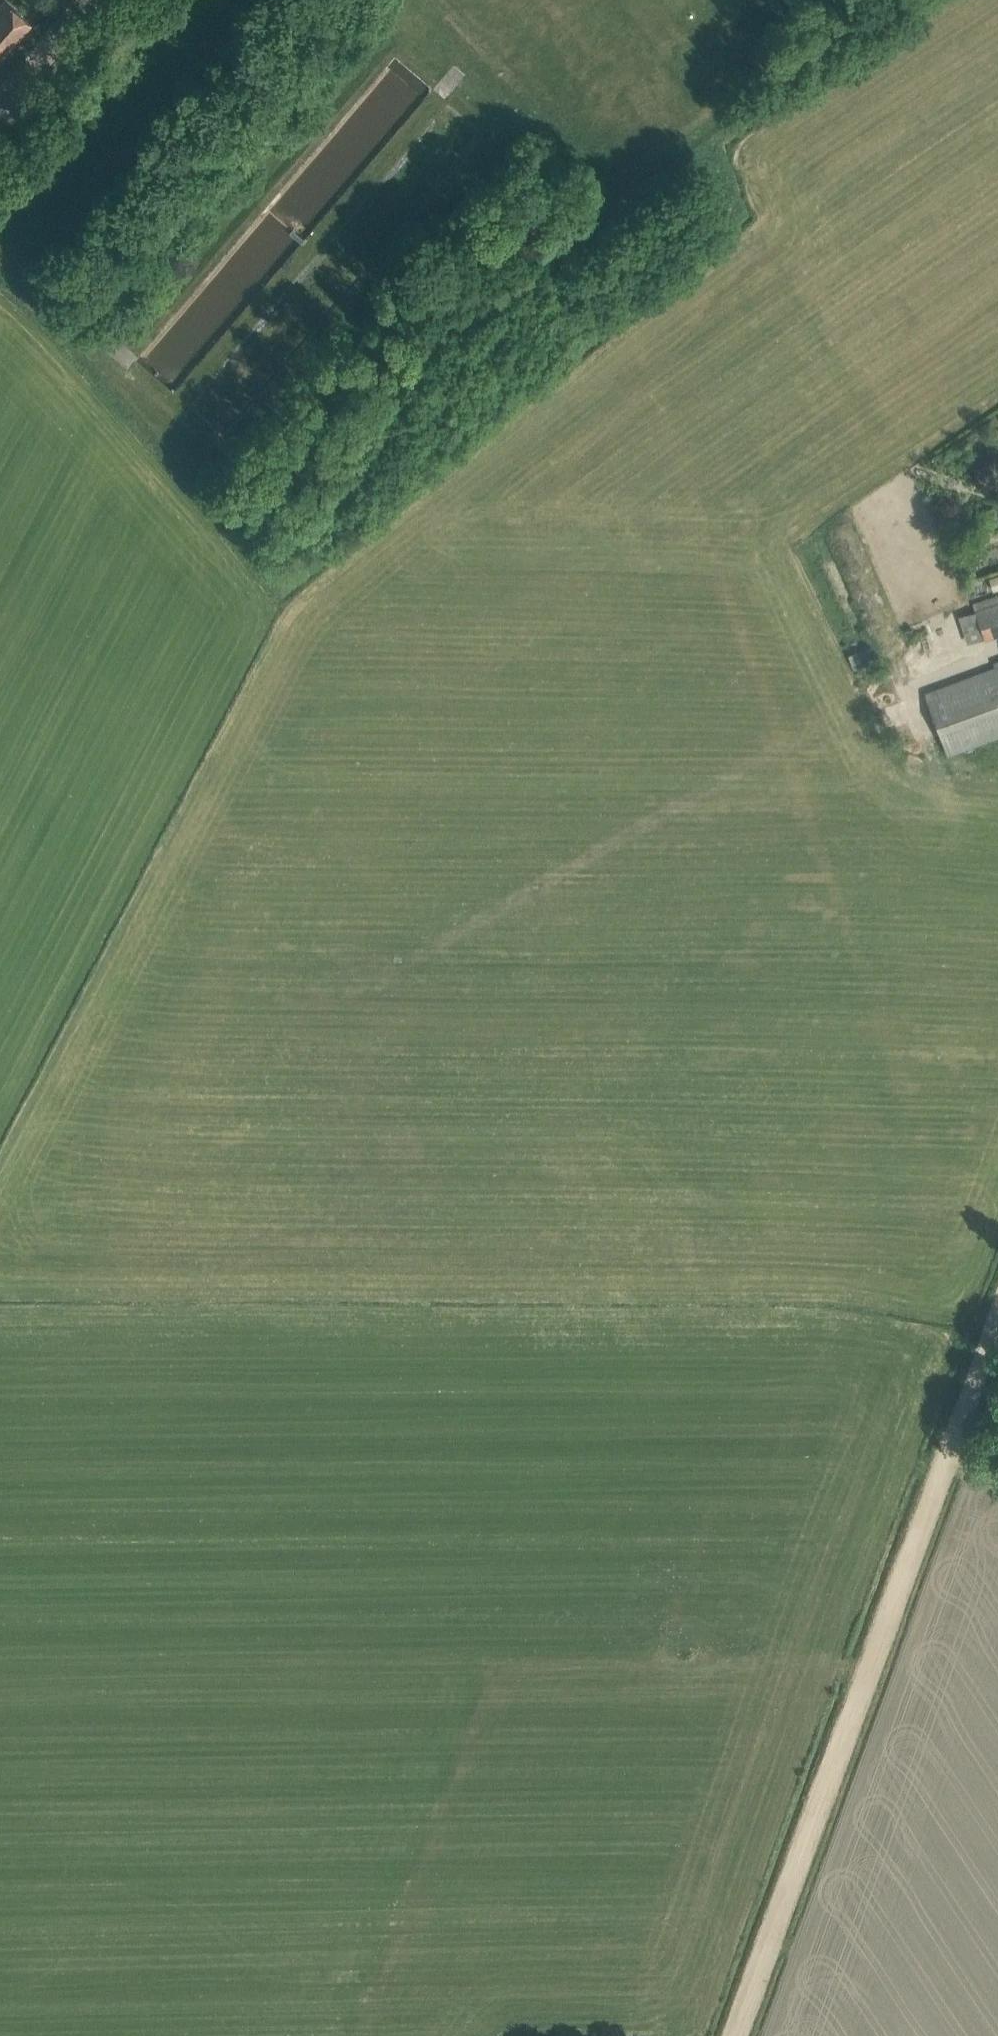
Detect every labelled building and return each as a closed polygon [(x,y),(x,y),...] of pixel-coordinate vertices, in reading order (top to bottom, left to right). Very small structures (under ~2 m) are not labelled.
[(0,5),(0,59),(32,23),(6,0),(5,0),(0,5)] [(968,643),(985,636),(986,639),(997,634),(997,593),(972,603),(975,610),(958,616),(968,643)] [(948,755),(997,736),(997,668),(926,695),(948,755)] [(993,768),(997,767),(997,738),(985,742),(993,768)]
